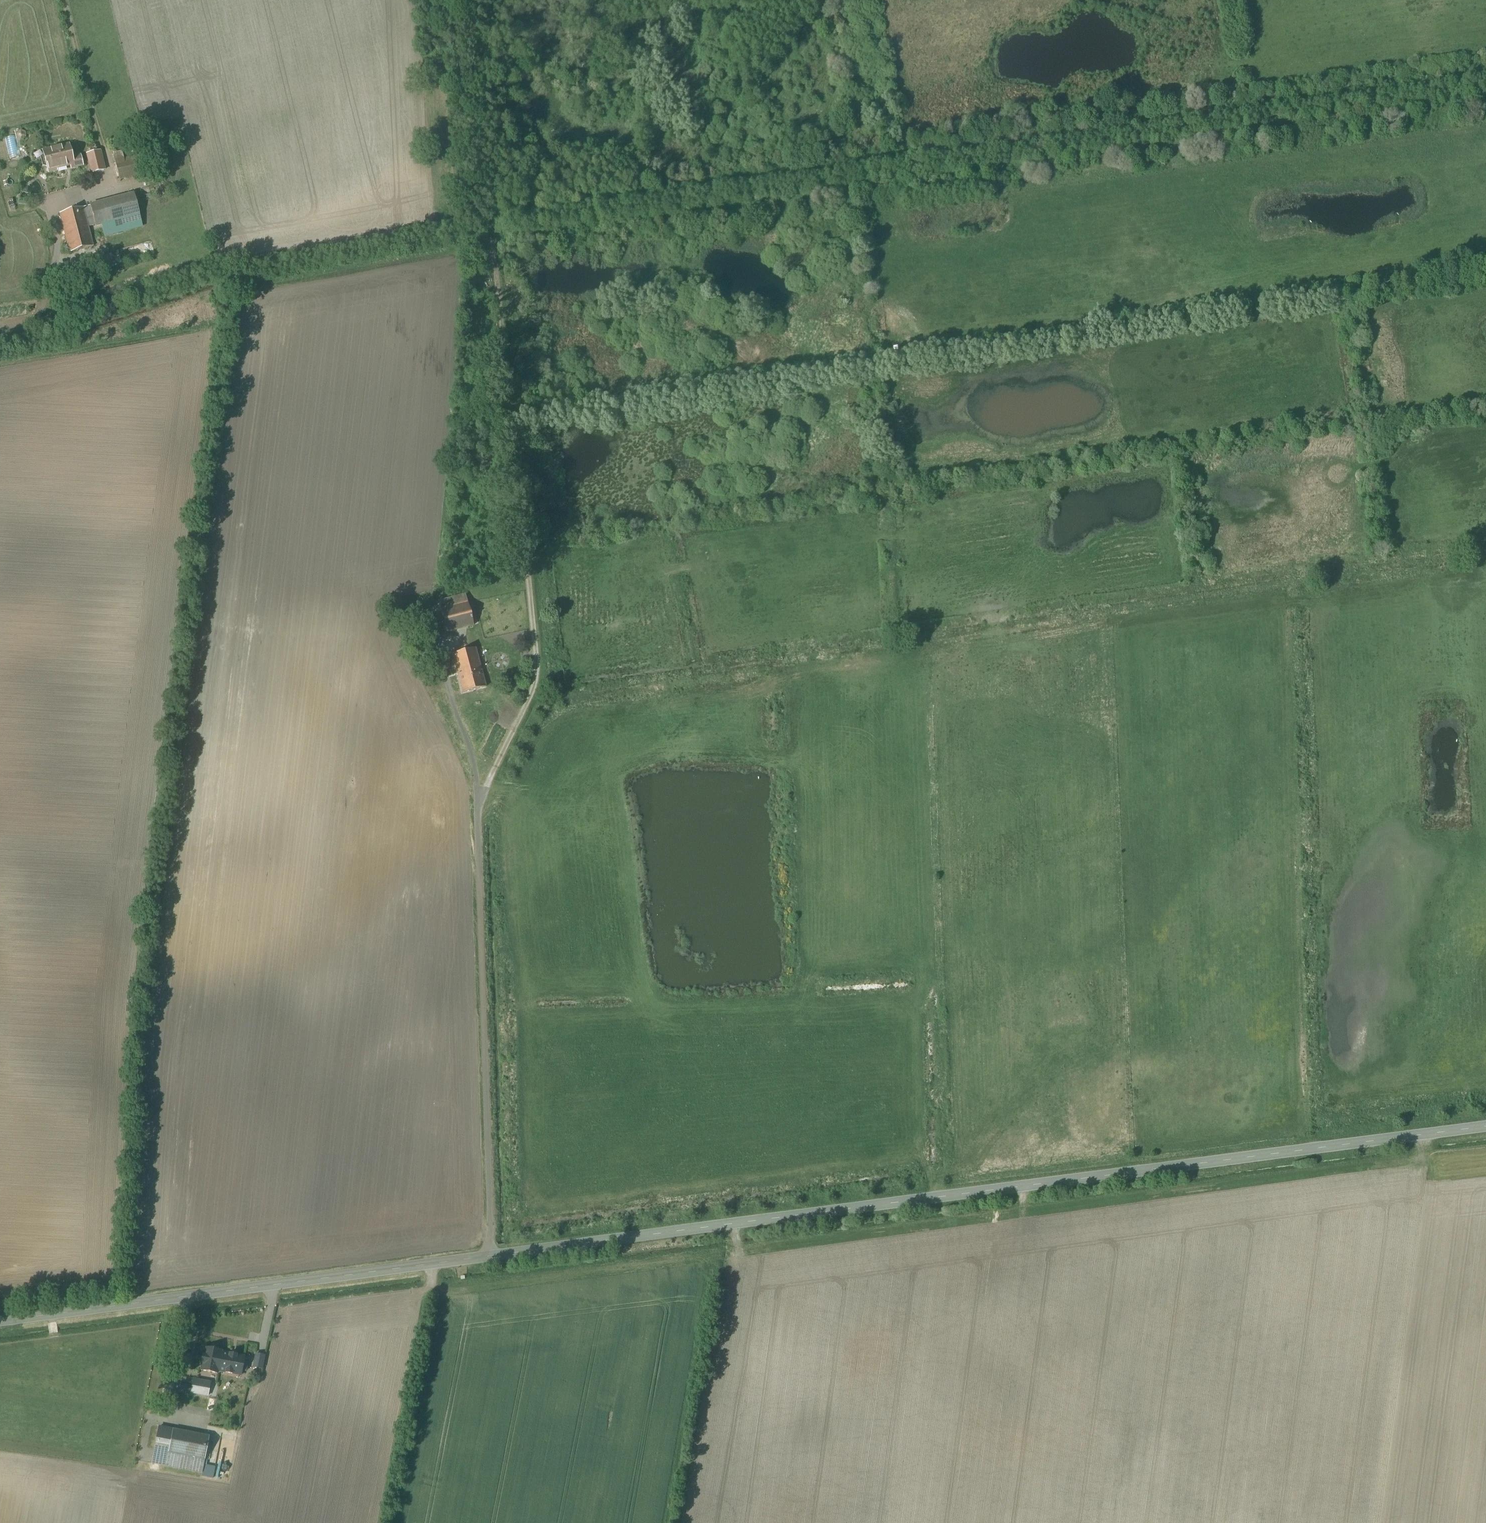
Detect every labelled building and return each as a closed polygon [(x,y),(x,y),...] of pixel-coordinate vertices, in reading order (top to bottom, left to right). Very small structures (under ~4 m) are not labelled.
[(70,144),(43,151),(49,172),(58,170),(57,168),(74,164),(75,164),(73,157),(70,144)] [(100,151),(88,153),(93,173),(105,170),(100,151)] [(140,155),(125,159),(123,152),(114,154),(120,179),(144,173),(140,155)] [(81,155),(73,157),(75,164),(74,164),(75,167),(84,165),(81,155)] [(135,194),(91,205),(96,224),(96,226),(103,224),(106,236),(143,226),(135,194)] [(91,205),(60,213),(71,252),(94,246),(89,226),(96,224),(91,205)] [(457,596),(439,601),(447,632),(474,625),(466,596),(457,598),(457,596)] [(476,648),(453,654),(463,693),(486,687),(476,648)] [(231,1354),(221,1352),(219,1361),(212,1360),(210,1369),(218,1370),(218,1371),(241,1375),(245,1356),(244,1356),(244,1357),(231,1354)] [(188,1355),(179,1402),(202,1407),(210,1369),(212,1360),(212,1359),(188,1355)] [(210,1437),(173,1430),(169,1452),(205,1459),(210,1437)]
